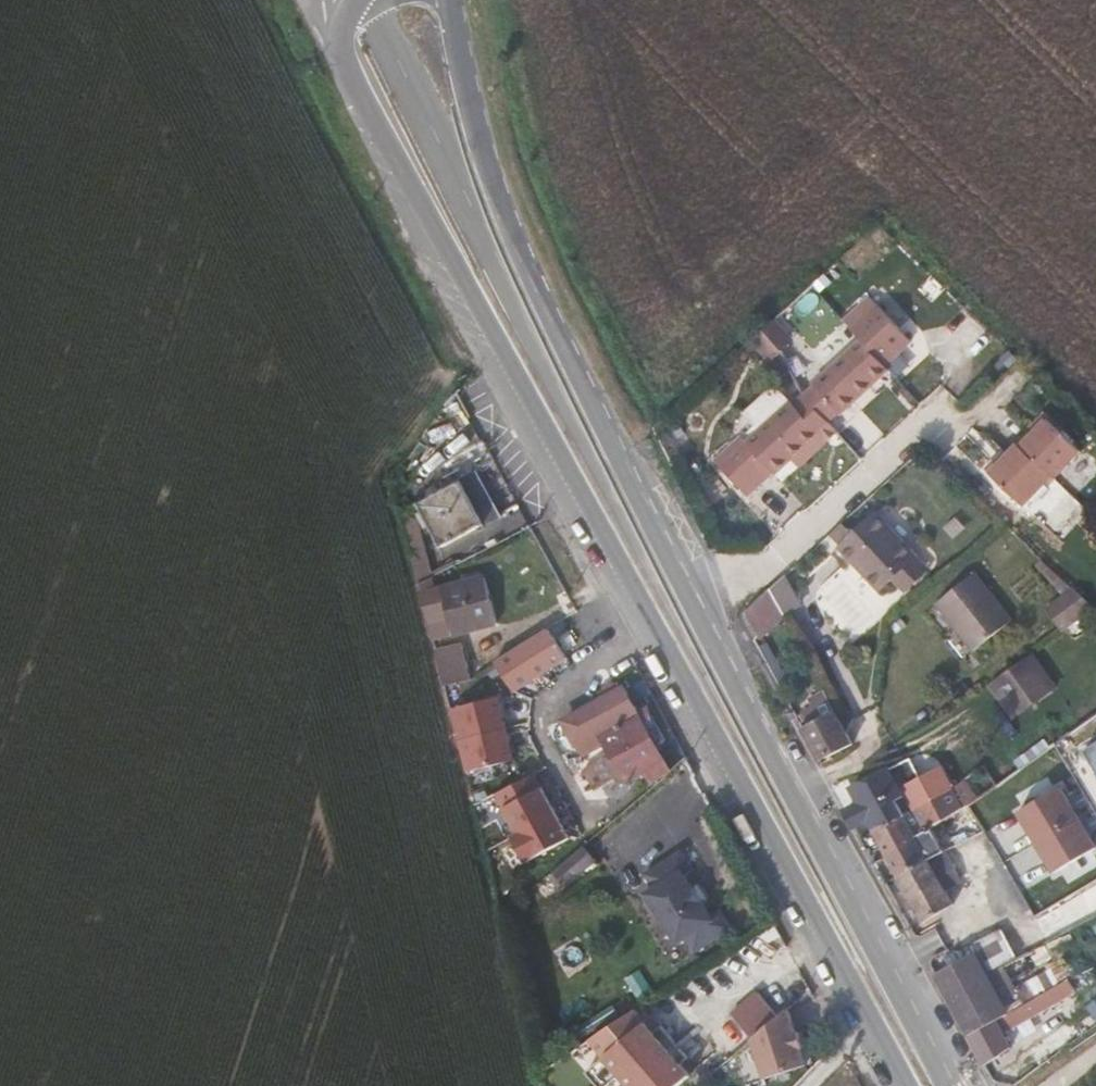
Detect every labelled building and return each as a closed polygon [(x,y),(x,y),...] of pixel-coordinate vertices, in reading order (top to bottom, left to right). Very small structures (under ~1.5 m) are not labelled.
[(867,296),(842,319),(850,328),(875,305),(867,296)] [(809,383),(811,386),(803,393),(819,411),(829,402),(836,410),(838,412),(886,368),(882,364),(908,341),(875,305),(850,328),(859,338),(809,383)] [(776,341),(763,327),(761,328),(774,344),(776,341)] [(774,344),(761,328),(752,337),(766,351),(774,344)] [(752,337),(740,348),(753,363),(766,351),(752,337)] [(778,349),(774,344),(766,351),(771,357),(778,349)] [(766,351),(753,363),(758,368),(771,357),(766,351)] [(816,429),(809,421),(819,411),(803,393),(793,402),(790,398),(746,439),(741,434),(714,458),(745,493),(773,468),(774,470),(818,431),(816,429)] [(836,410),(829,402),(819,411),(827,419),(836,410)] [(816,429),(827,419),(819,411),(809,421),(816,429)] [(1041,413),(1029,425),(1034,429),(1045,417),(1041,413)] [(1079,449),(1045,417),(1034,429),(1019,444),(1050,474),(1053,477),(1079,449)] [(1023,503),(1050,474),(1019,444),(1017,442),(1006,454),(989,472),(1023,503)] [(1002,450),(985,468),(989,472),(1006,454),(1002,450)] [(484,524),(501,515),(475,467),(457,476),(459,480),(418,502),(440,543),(482,521),(484,524)] [(843,539),(881,586),(896,573),(902,569),(905,573),(922,559),(881,508),(843,539)] [(1043,558),(1038,563),(1059,582),(1064,577),(1043,558)] [(896,573),(907,587),(930,569),(922,559),(905,573),(902,569),(896,573)] [(963,633),(1000,604),(974,572),(937,602),(963,633)] [(787,618),(804,609),(785,573),(770,586),(787,618)] [(451,633),(494,622),(481,576),(420,592),(427,618),(445,613),(451,633)] [(1062,629),(1095,606),(1064,577),(1059,582),(1067,590),(1049,610),(1062,629)] [(757,634),(787,618),(770,586),(744,611),(757,634)] [(490,663),(513,701),(574,664),(549,626),(513,648),(490,663)] [(1010,709),(1050,682),(1026,649),(987,676),(1010,709)] [(467,680),(463,664),(440,670),(444,686),(467,680)] [(478,679),(477,677),(467,680),(444,686),(460,752),(470,750),(466,734),(490,728),(480,687),(478,679)] [(480,687),(489,684),(487,677),(478,679),(480,687)] [(626,689),(619,692),(615,686),(604,691),(608,698),(566,721),(583,754),(606,743),(611,753),(597,760),(608,781),(617,776),(620,782),(644,770),(650,782),(670,772),(656,745),(665,741),(652,715),(643,720),(626,689)] [(818,757),(828,755),(852,742),(829,699),(816,706),(821,716),(801,726),(818,757)] [(846,809),(855,825),(868,818),(873,828),(953,788),(942,765),(918,777),(908,756),(851,786),(859,802),(846,809)] [(1058,785),(1019,806),(1052,869),(1091,846),(1071,809),(1058,785)] [(537,787),(496,805),(524,870),(565,851),(548,812),(537,787)] [(953,788),(873,828),(887,853),(934,829),(956,814),(963,808),(953,788)] [(988,835),(970,804),(963,808),(956,814),(972,842),(988,835)] [(934,829),(887,853),(898,874),(947,853),(934,829)] [(1008,870),(988,835),(972,842),(990,872),(989,872),(991,876),(986,880),(989,885),(1008,870)] [(566,887),(596,861),(583,846),(553,872),(566,887)] [(696,950),(732,927),(722,912),(713,917),(710,913),(703,901),(693,887),(685,875),(683,871),(691,865),(682,850),(645,874),(654,888),(644,894),(677,944),(687,937),(696,950)] [(959,888),(962,882),(947,853),(898,874),(923,921),(954,904),(949,893),(959,888)] [(685,875),(694,870),(691,865),(683,871),(685,875)] [(703,901),(709,897),(700,883),(693,887),(703,901)] [(971,926),(996,911),(987,897),(962,912),(971,926)] [(713,917),(722,912),(719,907),(710,913),(713,917)] [(974,952),(935,973),(969,1035),(1008,1013),(987,975),(974,952)] [(1076,989),(1070,977),(1008,1013),(969,1035),(983,1064),(1009,1047),(1001,1032),(1076,989)] [(784,990),(741,1003),(760,1071),(803,1058),(791,1016),(784,990)] [(679,1059),(647,1021),(639,1027),(672,1065),(679,1059)] [(679,1059),(672,1065),(639,1027),(605,1056),(630,1085),(675,1085),(691,1073),(679,1059)]
